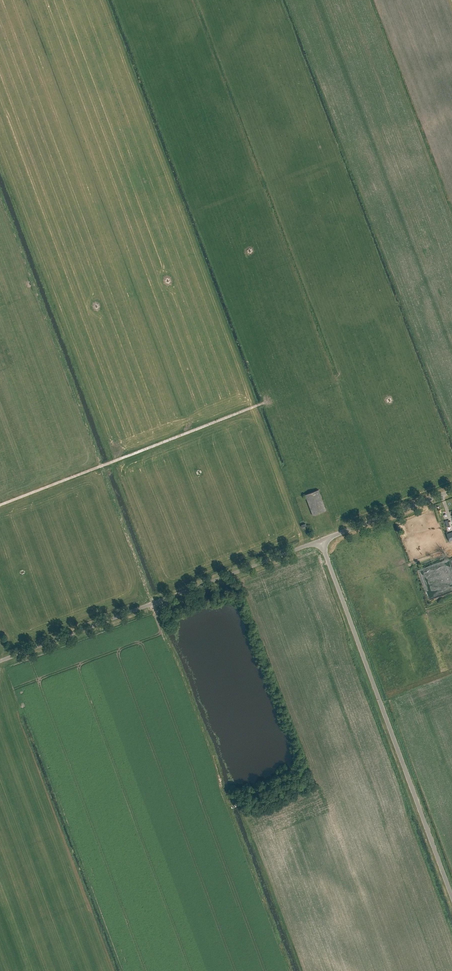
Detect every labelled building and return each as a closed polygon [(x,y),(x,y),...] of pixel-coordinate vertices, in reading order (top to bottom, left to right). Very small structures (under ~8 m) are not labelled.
[(326,510),(318,490),(305,495),(313,515),(326,510)]
